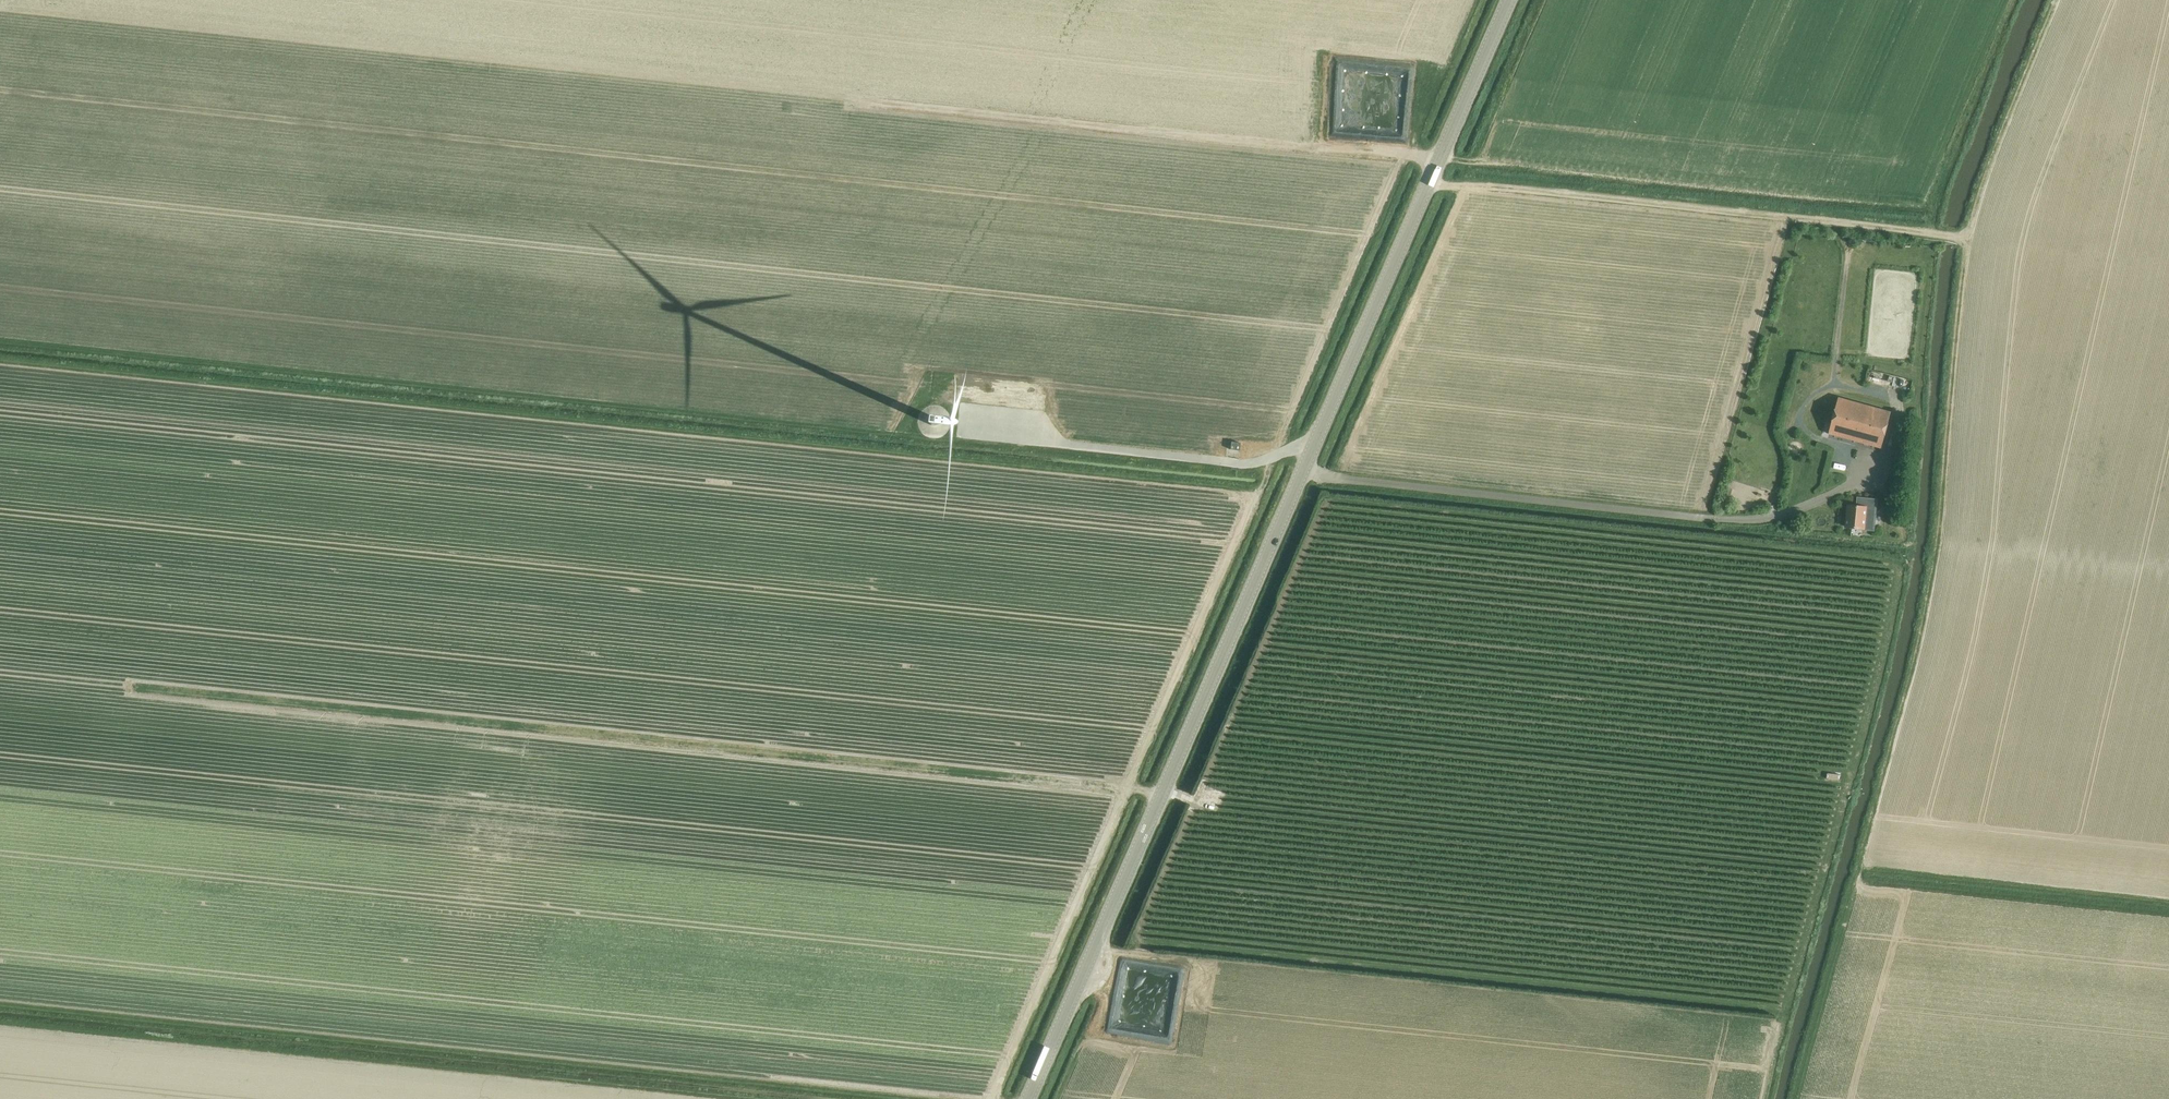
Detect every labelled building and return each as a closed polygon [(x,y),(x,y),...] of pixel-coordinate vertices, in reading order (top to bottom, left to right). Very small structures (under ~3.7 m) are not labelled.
[(1881,448),(1891,412),(1839,398),(1829,434),(1881,448)] [(940,421),(939,420),(939,419),(938,418),(937,418),(935,417),(934,417),(933,418),(932,418),(931,419),(931,420),(930,421),(930,422),(930,423),(930,424),(931,425),(932,426),(933,427),(935,427),(936,427),(937,427),(938,426),(939,425),(939,424),(940,423),(940,422),(940,421)] [(1240,457),(1231,456),(1230,464),(1239,465),(1240,457)] [(1864,529),(1866,507),(1849,506),(1847,527),(1864,529)]
